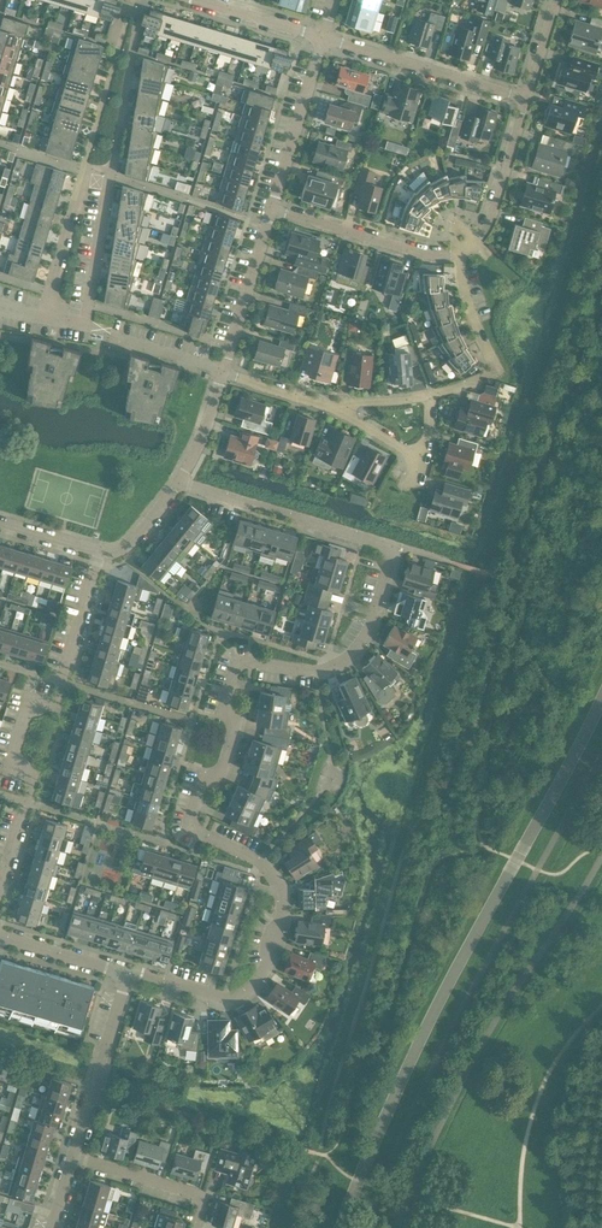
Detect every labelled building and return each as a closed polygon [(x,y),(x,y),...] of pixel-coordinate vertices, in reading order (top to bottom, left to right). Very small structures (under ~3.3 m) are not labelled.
[(76,0),(63,0),(61,5),(73,9),(76,0)] [(90,0),(76,0),(73,9),(86,13),(90,0)] [(103,0),(90,0),(86,13),(98,16),(103,0)] [(98,16),(111,20),(113,15),(118,17),(121,6),(116,5),(117,0),(103,0),(98,16)] [(303,0),(278,0),(277,1),(283,3),(282,5),(300,10),(303,0)] [(378,12),(382,0),(356,0),(355,5),(378,12)] [(477,10),(491,14),(495,0),(480,0),(477,10)] [(494,10),(505,13),(508,2),(529,8),(531,0),(497,0),(494,10)] [(373,30),(378,12),(355,5),(349,25),(366,30),(367,28),(373,30)] [(6,7),(4,13),(14,16),(16,10),(6,7)] [(155,39),(163,13),(150,10),(149,14),(143,13),(140,24),(145,25),(143,35),(155,39)] [(404,40),(420,45),(427,47),(433,28),(441,31),(445,16),(430,12),(427,22),(415,19),(409,41),(404,40)] [(169,38),(175,17),(163,13),(155,39),(156,39),(157,34),(169,38)] [(0,26),(0,29),(24,36),(28,24),(3,16),(0,26)] [(393,33),(397,18),(390,16),(386,30),(393,33)] [(569,44),(595,53),(600,37),(601,37),(601,19),(592,16),(589,24),(576,20),(569,44)] [(182,41),(188,21),(175,17),(169,38),(182,41)] [(457,26),(449,54),(469,60),(474,42),(482,44),(489,21),(475,17),(471,30),(457,26)] [(47,26),(54,28),(62,30),(63,24),(49,20),(47,26)] [(194,45),(200,25),(188,21),(182,41),(194,45)] [(207,49),(213,28),(200,25),(194,45),(207,49)] [(45,33),(52,35),(54,28),(47,26),(45,33)] [(62,30),(54,28),(52,35),(60,37),(62,30)] [(219,53),(225,32),(213,28),(207,49),(219,53)] [(0,29),(0,43),(20,49),(24,36),(0,29)] [(232,56),(238,36),(225,32),(219,53),(232,56)] [(94,39),(103,42),(105,43),(106,37),(96,34),(94,39)] [(244,60),(250,39),(238,36),(232,56),(244,60)] [(509,40),(494,36),(488,57),(496,59),(493,67),(512,73),(519,48),(508,45),(509,40)] [(74,37),(70,50),(100,59),(102,53),(100,51),(102,46),(74,37)] [(256,64),(263,43),(250,39),(244,60),(256,64)] [(40,49),(47,51),(50,44),(42,42),(40,49)] [(0,43),(0,56),(17,61),(20,49),(0,43)] [(269,67),(275,47),(263,43),(256,64),(269,67)] [(50,44),(47,51),(55,53),(57,46),(50,44)] [(149,50),(139,47),(137,52),(148,56),(149,50)] [(288,51),(275,47),(269,67),(282,71),(283,66),(288,68),(292,57),(287,56),(288,51)] [(100,59),(70,50),(66,62),(96,71),(100,59)] [(0,56),(0,70),(13,74),(17,61),(0,56)] [(35,67),(40,68),(43,59),(37,58),(35,67)] [(143,58),(140,75),(166,82),(164,81),(168,65),(143,58)] [(563,63),(557,82),(565,85),(565,87),(566,90),(571,91),(573,90),(574,87),(585,90),(590,74),(595,75),(598,64),(577,58),(575,65),(573,66),(563,63)] [(46,61),(44,69),(49,71),(52,62),(46,61)] [(96,71),(66,62),(63,75),(92,84),(96,71)] [(347,100),(368,106),(367,105),(370,96),(362,94),(368,75),(349,69),(348,67),(344,66),(343,67),(341,67),(336,84),(346,88),(345,90),(347,93),(350,94),(348,100),(347,100)] [(40,68),(35,67),(32,76),(38,77),(40,68)] [(47,80),(49,71),(44,69),(41,78),(47,80)] [(0,70),(0,83),(9,86),(13,74),(0,70)] [(219,71),(218,77),(225,79),(232,81),(234,75),(219,71)] [(92,84),(63,75),(59,87),(89,96),(92,84)] [(166,82),(140,75),(138,91),(163,99),(163,98),(161,98),(166,82)] [(223,86),(225,79),(218,77),(215,84),(223,86)] [(225,79),(223,86),(230,88),(232,81),(225,79)] [(0,83),(0,97),(6,99),(9,86),(0,83)] [(27,92),(33,93),(36,84),(30,83),(27,92)] [(415,111),(414,109),(420,90),(417,89),(416,88),(411,86),(409,87),(397,83),(393,96),(386,94),(381,110),(388,112),(387,114),(394,116),(395,117),(403,120),(405,119),(411,121),(412,117),(412,116),(414,116),(415,111)] [(39,85),(36,94),(42,96),(45,87),(39,85)] [(266,85),(265,91),(275,94),(277,88),(266,85)] [(89,96),(59,87),(55,100),(85,109),(89,96)] [(244,88),(241,101),(270,110),(274,97),(244,88)] [(163,99),(138,91),(135,108),(160,115),(158,114),(163,99)] [(33,93),(27,92),(25,100),(30,102),(33,93)] [(218,102),(220,95),(213,93),(211,100),(218,102)] [(39,105),(42,96),(36,94),(34,103),(39,105)] [(462,120),(455,118),(458,108),(447,104),(448,99),(434,94),(428,115),(442,119),(440,122),(453,126),(447,145),(454,147),(462,120)] [(220,95),(218,102),(225,104),(227,97),(220,95)] [(546,114),(547,116),(544,125),(571,133),(570,132),(572,124),(578,125),(580,124),(585,105),(565,99),(562,107),(551,104),(550,106),(548,108),(547,110),(546,112),(546,114)] [(85,109),(55,100),(51,112),(81,121),(85,109)] [(270,110),(241,101),(240,101),(245,103),(241,115),(267,122),(270,110)] [(330,104),(324,121),(349,129),(352,119),(358,121),(363,105),(348,101),(346,109),(330,104)] [(468,115),(467,114),(460,137),(475,141),(477,135),(488,139),(496,114),(502,115),(478,107),(475,117),(473,118),(472,120),(467,118),(468,115)] [(20,117),(25,118),(28,109),(23,108),(20,117)] [(160,115),(135,108),(132,124),(158,132),(156,131),(160,115)] [(32,110),(29,119),(34,121),(37,112),(32,110)] [(217,111),(214,120),(220,122),(222,113),(217,111)] [(81,121),(51,112),(48,125),(77,134),(81,121)] [(267,122),(241,115),(238,127),(263,135),(267,122)] [(25,118),(20,117),(17,125),(23,127),(25,118)] [(32,130),(34,121),(29,119),(26,128),(32,130)] [(208,130),(210,121),(205,119),(202,128),(208,130)] [(217,131),(220,122),(214,120),(212,129),(217,131)] [(158,132),(132,124),(130,141),(155,148),(153,147),(158,132)] [(77,134),(48,125),(52,126),(49,139),(74,146),(77,134)] [(263,135),(238,127),(234,140),(259,147),(263,135)] [(205,138),(208,130),(202,128),(200,137),(205,138)] [(25,132),(21,145),(27,146),(31,133),(25,132)] [(15,133),(12,142),(18,143),(21,135),(15,133)] [(210,136),(207,145),(212,147),(215,138),(210,136)] [(70,159),(74,146),(49,139),(42,137),(38,150),(70,159)] [(566,154),(570,156),(574,144),(555,138),(552,147),(539,143),(532,168),(560,176),(560,175),(562,174),(563,169),(562,167),(566,154)] [(318,141),(313,161),(342,170),(343,165),(345,165),(348,156),(346,155),(347,151),(351,152),(353,144),(337,139),(335,146),(318,141)] [(234,140),(230,152),(255,160),(259,147),(234,140)] [(155,148),(130,141),(127,157),(152,165),(150,164),(155,148)] [(456,144),(454,151),(461,153),(463,146),(456,144)] [(210,156),(212,147),(207,145),(204,154),(210,156)] [(10,151),(7,160),(12,162),(15,153),(10,151)] [(195,151),(193,160),(198,161),(201,152),(195,151)] [(255,160),(230,152),(227,164),(252,172),(255,160)] [(417,159),(419,164),(429,159),(426,154),(417,159)] [(147,181),(152,165),(127,157),(124,174),(147,181)] [(17,158),(15,167),(20,168),(23,159),(17,158)] [(419,164),(417,159),(408,164),(410,168),(419,164)] [(196,170),(198,161),(193,160),(190,169),(196,170)] [(202,161),(199,170),(205,172),(208,163),(202,161)] [(36,163),(31,182),(60,191),(66,172),(36,163)] [(252,172),(227,164),(223,177),(248,184),(252,172)] [(2,176),(8,178),(10,169),(5,168),(2,176)] [(362,168),(356,189),(363,191),(358,207),(374,211),(381,187),(371,184),(374,172),(362,168)] [(202,181),(205,172),(199,170),(197,179),(202,181)] [(301,198),(318,201),(336,209),(340,188),(335,187),(338,176),(317,170),(315,178),(308,175),(306,182),(309,183),(308,187),(307,186),(301,198)] [(423,171),(408,185),(413,190),(413,191),(414,192),(428,207),(440,201),(439,200),(430,183),(427,177),(426,178),(423,171)] [(439,200),(451,197),(447,179),(447,178),(446,174),(430,183),(439,200)] [(451,197),(464,198),(465,180),(465,174),(447,178),(447,179),(451,197)] [(248,184),(223,177),(219,189),(244,197),(248,184)] [(527,183),(521,205),(531,208),(531,210),(540,213),(540,211),(548,213),(552,200),(552,201),(553,198),(554,192),(560,194),(563,185),(564,186),(565,185),(538,177),(536,186),(527,183)] [(575,181),(566,178),(564,184),(573,187),(575,181)] [(464,198),(464,199),(477,203),(483,180),(465,180),(464,198)] [(60,191),(31,182),(30,182),(35,184),(30,201),(55,209),(60,191)] [(186,183),(183,192),(189,194),(191,185),(186,183)] [(9,185),(6,194),(12,196),(15,187),(9,185)] [(122,185),(120,203),(145,210),(143,209),(148,193),(122,185)] [(194,187),(192,195),(197,197),(200,188),(194,187)] [(240,210),(244,197),(219,189),(215,202),(240,210)] [(390,200),(395,202),(398,192),(393,190),(390,200)] [(421,218),(421,217),(430,209),(428,207),(414,192),(404,207),(404,208),(421,218)] [(9,205),(12,196),(6,194),(4,203),(9,205)] [(392,212),(395,202),(390,200),(387,210),(392,212)] [(24,219),(50,227),(55,209),(30,201),(24,219)] [(145,210),(120,203),(117,219),(142,227),(142,226),(140,226),(145,210)] [(185,204),(180,203),(177,211),(183,213),(185,204)] [(195,206),(189,205),(186,213),(192,215),(195,206)] [(425,220),(421,217),(421,218),(404,208),(404,207),(402,206),(396,225),(417,231),(425,220)] [(212,212),(209,224),(234,232),(238,219),(212,212)] [(508,248),(527,254),(529,248),(534,249),(535,246),(544,249),(550,229),(541,226),(542,222),(525,217),(522,226),(515,224),(508,248)] [(50,227),(24,219),(19,237),(44,245),(50,227)] [(142,227),(117,219),(114,236),(140,243),(138,242),(142,227)] [(184,221),(181,230),(187,232),(190,223),(184,221)] [(234,232),(209,224),(205,237),(230,244),(234,232)] [(173,226),(170,235),(176,236),(178,228),(173,226)] [(184,240),(187,232),(181,230),(179,239),(184,240)] [(292,232),(285,253),(297,256),(295,264),(324,272),(328,259),(315,255),(319,240),(292,232)] [(173,245),(176,236),(170,235),(168,244),(173,245)] [(140,243),(114,236),(112,252),(137,260),(137,259),(135,259),(140,243)] [(9,254),(39,263),(44,245),(19,237),(14,255),(9,253),(9,254)] [(205,237),(201,249),(226,257),(230,244),(205,237)] [(177,246),(174,255),(180,256),(182,248),(177,246)] [(349,249),(345,248),(337,272),(351,276),(350,279),(365,284),(370,267),(363,265),(367,254),(351,250),(352,249),(349,248),(349,249)] [(226,257),(201,249),(197,262),(223,269),(226,257)] [(137,260),(112,252),(109,269),(134,276),(132,275),(137,260)] [(33,281),(39,263),(9,254),(3,272),(33,281)] [(174,255),(171,264),(177,265),(177,264),(182,266),(184,259),(179,258),(180,256),(174,255)] [(163,258),(161,267),(166,268),(169,259),(163,258)] [(402,265),(380,258),(372,286),(401,295),(407,274),(400,272),(402,265)] [(223,269),(197,262),(194,274),(219,282),(223,269)] [(422,273),(419,273),(420,292),(422,292),(443,290),(443,289),(444,274),(436,274),(434,274),(435,265),(425,264),(422,263),(422,273)] [(281,268),(274,289),(302,298),(308,277),(316,279),(318,272),(298,266),(296,273),(281,268)] [(164,277),(166,268),(161,267),(158,276),(164,277)] [(134,276),(109,269),(106,285),(132,293),(132,292),(130,292),(134,276)] [(169,271),(166,280),(172,281),(175,272),(169,271)] [(219,282),(194,274),(190,287),(215,294),(219,282)] [(169,290),(172,281),(166,280),(164,289),(169,290)] [(132,293),(106,285),(104,302),(127,309),(132,293)] [(215,294),(190,287),(186,299),(211,307),(215,294)] [(449,305),(448,304),(447,289),(443,289),(443,290),(422,292),(426,310),(427,310),(427,309),(449,305)] [(156,308),(159,298),(154,297),(151,306),(156,308)] [(177,297),(173,309),(183,312),(208,319),(211,307),(186,299),(186,300),(177,297)] [(165,300),(159,298),(156,308),(162,309),(165,300)] [(270,305),(264,324),(293,332),(298,314),(305,316),(307,308),(290,303),(288,310),(270,305)] [(433,326),(455,319),(451,303),(448,304),(449,305),(427,309),(427,310),(433,326)] [(154,317),(156,308),(151,306),(148,315),(154,317)] [(156,308),(154,317),(159,319),(162,309),(156,308)] [(204,332),(208,319),(183,312),(179,325),(188,327),(187,332),(198,336),(199,331),(204,332)] [(396,313),(388,318),(393,326),(401,321),(396,313)] [(357,315),(355,321),(361,323),(363,317),(357,315)] [(433,326),(431,327),(439,343),(460,333),(455,319),(433,326)] [(413,334),(418,332),(414,322),(409,324),(413,334)] [(421,342),(418,332),(413,334),(417,343),(421,342)] [(465,347),(466,348),(467,347),(460,333),(439,343),(437,344),(447,359),(448,359),(465,347)] [(32,337),(30,344),(26,369),(30,371),(26,400),(60,405),(67,379),(72,380),(80,352),(63,347),(62,349),(49,347),(51,343),(32,337)] [(254,357),(278,365),(283,348),(293,351),(295,343),(281,339),(278,346),(259,340),(254,357)] [(389,353),(392,385),(411,384),(410,363),(416,361),(424,383),(425,382),(411,342),(394,349),(395,353),(389,353)] [(310,369),(308,376),(329,382),(338,354),(317,348),(316,349),(307,346),(301,366),(310,369)] [(474,360),(466,348),(465,347),(448,359),(447,359),(444,361),(457,376),(474,360)] [(369,374),(371,374),(372,365),(370,365),(371,356),(352,354),(353,348),(345,348),(343,364),(350,365),(350,370),(349,384),(354,384),(354,386),(356,387),(358,387),(360,387),(362,387),(362,385),(368,386),(369,374)] [(149,359),(130,353),(125,385),(129,387),(124,416),(158,421),(166,395),(170,396),(178,368),(161,363),(160,365),(148,363),(149,359)] [(423,363),(427,372),(432,371),(428,361),(423,363)] [(436,380),(432,371),(427,372),(431,382),(436,380)] [(493,406),(496,396),(498,388),(493,386),(486,384),(484,392),(479,394),(477,401),(471,400),(468,410),(460,408),(459,410),(457,411),(456,416),(457,418),(454,427),(456,428),(457,430),(462,431),(464,430),(482,436),(486,421),(491,423),(495,407),(493,406)] [(236,416),(246,419),(247,421),(246,427),(268,434),(272,422),(264,420),(266,415),(265,413),(263,412),(265,405),(256,403),(255,401),(251,400),(249,400),(242,398),(236,416)] [(297,414),(290,439),(307,444),(315,420),(297,414)] [(353,438),(333,429),(328,440),(321,437),(315,452),(316,453),(312,462),(328,469),(331,462),(341,467),(345,457),(347,457),(351,448),(349,448),(353,438)] [(250,464),(252,458),(254,459),(257,457),(259,453),(257,450),(254,449),(256,443),(258,436),(242,431),(239,438),(230,435),(224,456),(234,460),(235,462),(239,463),(241,462),(250,464)] [(280,436),(276,450),(283,452),(288,438),(280,436)] [(277,442),(268,439),(266,446),(275,449),(277,442)] [(449,443),(444,462),(448,463),(445,474),(458,478),(461,467),(468,469),(473,452),(475,452),(478,443),(462,439),(460,445),(458,446),(449,443)] [(385,456),(367,447),(361,459),(353,454),(342,475),(353,481),(356,475),(371,483),(377,471),(378,472),(382,465),(381,464),(385,456)] [(430,509),(457,517),(462,499),(467,500),(469,491),(448,485),(446,491),(444,492),(435,490),(430,509)] [(191,505),(183,516),(201,530),(205,534),(214,524),(209,520),(207,518),(202,515),(191,505)] [(174,526),(193,541),(201,530),(183,516),(174,526)] [(248,547),(254,524),(240,520),(232,547),(233,548),(234,543),(248,547)] [(228,521),(226,527),(233,530),(235,523),(228,521)] [(254,524),(248,547),(261,551),(260,556),(268,528),(254,524)] [(174,526),(166,536),(187,553),(191,556),(200,546),(195,543),(193,541),(174,526)] [(268,528),(260,556),(261,555),(274,559),(274,560),(282,532),(268,528)] [(282,532),(274,560),(276,555),(289,559),(288,564),(296,537),(282,532)] [(158,546),(176,561),(179,563),(187,553),(166,536),(158,546)] [(344,576),(345,575),(345,572),(345,570),(345,568),(347,561),(333,556),(335,548),(313,542),(310,555),(317,557),(314,567),(344,576)] [(2,568),(8,548),(0,545),(0,567),(2,568)] [(150,556),(168,571),(176,561),(158,546),(150,556)] [(15,572),(21,551),(8,548),(2,568),(15,572)] [(27,575),(33,555),(21,551),(15,572),(27,575)] [(40,579),(46,559),(33,555),(27,575),(40,579)] [(168,571),(150,556),(141,566),(159,581),(168,571)] [(52,583),(58,563),(46,559),(40,579),(52,583)] [(433,598),(437,585),(430,583),(434,569),(409,562),(403,581),(416,585),(413,592),(433,598)] [(58,563),(52,583),(65,587),(71,566),(58,563)] [(208,570),(212,573),(217,567),(213,563),(208,570)] [(344,576),(314,567),(307,590),(321,594),(324,586),(338,591),(340,583),(341,581),(343,580),(344,578),(344,576)] [(212,573),(208,570),(203,576),(207,579),(212,573)] [(268,579),(270,574),(262,571),(260,577),(268,579)] [(238,580),(240,574),(231,572),(230,577),(238,580)] [(248,577),(240,574),(238,580),(246,582),(248,577)] [(270,574),(268,579),(278,582),(279,577),(270,574)] [(117,580),(113,593),(139,600),(143,587),(117,580)] [(257,586),(266,588),(267,583),(259,580),(257,586)] [(267,583),(266,588),(274,591),(275,585),(267,583)] [(191,590),(196,593),(201,587),(196,584),(191,590)] [(171,585),(168,588),(175,594),(178,591),(171,585)] [(211,617),(226,621),(234,594),(233,594),(220,590),(219,589),(211,617)] [(196,593),(191,590),(186,596),(190,599),(196,593)] [(139,600),(113,593),(110,605),(129,611),(133,599),(139,601),(139,600)] [(426,619),(426,617),(426,616),(422,609),(425,599),(403,593),(402,593),(401,593),(399,594),(402,600),(398,602),(397,603),(396,604),(394,612),(406,616),(404,623),(423,629),(426,619)] [(234,594),(226,621),(239,625),(246,602),(233,598),(234,594)] [(329,627),(330,625),(330,624),(330,621),(329,619),(332,611),(317,607),(320,599),(305,595),(302,607),(308,609),(304,620),(329,627)] [(246,602),(239,625),(253,629),(260,607),(246,602)] [(106,618),(132,625),(135,613),(129,611),(110,605),(106,618)] [(260,607),(253,629),(268,634),(276,606),(275,606),(274,611),(260,607)] [(102,630),(122,636),(128,638),(132,625),(106,618),(102,630)] [(329,627),(304,620),(301,630),(295,629),(293,637),(292,641),(306,645),(309,637),(323,641),(325,634),(326,633),(327,631),(328,630),(329,628),(329,627)] [(176,639),(184,641),(205,647),(209,634),(180,626),(176,639)] [(413,644),(417,637),(402,629),(401,631),(393,626),(384,643),(396,650),(392,659),(408,668),(416,654),(409,650),(411,647),(413,648),(414,645),(413,644)] [(5,651),(11,631),(0,627),(0,649),(5,651)] [(99,642),(121,649),(118,648),(122,636),(102,630),(99,642)] [(11,631),(5,651),(17,655),(23,634),(11,631)] [(23,634),(17,655),(29,658),(36,638),(23,634)] [(36,638),(29,658),(42,662),(49,642),(36,638)] [(180,653),(201,660),(205,647),(184,641),(180,653)] [(121,649),(99,642),(95,655),(117,662),(121,649)] [(176,666),(198,672),(201,660),(180,653),(176,666)] [(389,701),(392,698),(393,697),(394,695),(394,694),(394,692),(394,691),(394,689),(393,688),(392,687),(391,686),(400,676),(378,654),(363,669),(374,680),(368,686),(378,701),(379,702),(380,703),(382,703),(383,704),(385,703),(386,703),(387,702),(389,701)] [(91,667),(116,675),(120,663),(117,662),(95,655),(91,667)] [(172,678),(194,685),(198,672),(176,666),(172,678)] [(87,680),(113,688),(116,675),(91,667),(87,680)] [(412,668),(409,673),(415,676),(418,671),(412,668)] [(366,721),(367,718),(366,715),(364,712),(370,709),(355,677),(339,684),(345,697),(337,701),(346,721),(353,717),(355,720),(357,723),(359,724),(362,725),(365,723),(366,721)] [(0,678),(0,704),(2,705),(3,700),(4,700),(9,681),(0,678)] [(169,691),(190,697),(194,685),(172,678),(169,691)] [(150,685),(147,684),(141,682),(136,700),(145,703),(150,685)] [(257,706),(257,707),(289,712),(291,710),(291,706),(290,704),(292,688),(277,686),(276,694),(261,692),(260,700),(260,701),(259,702),(258,703),(258,704),(257,705),(257,706)] [(190,697),(169,691),(165,703),(186,710),(190,697)] [(78,711),(100,718),(103,705),(82,698),(78,711)] [(271,725),(270,735),(289,739),(291,727),(286,727),(289,712),(257,707),(257,709),(257,711),(257,713),(258,715),(257,723),(271,725)] [(74,724),(96,730),(100,718),(78,711),(74,724)] [(156,734),(177,741),(181,728),(160,722),(156,734)] [(74,724),(71,736),(92,742),(99,744),(103,732),(96,730),(74,724)] [(152,747),(173,753),(177,741),(156,734),(152,747)] [(247,752),(247,754),(277,763),(281,749),(286,750),(289,739),(270,735),(267,744),(253,740),(251,747),(249,749),(248,750),(247,752)] [(67,748),(88,755),(92,742),(71,736),(67,748)] [(123,743),(121,751),(126,753),(128,753),(131,754),(133,747),(128,746),(128,745),(123,743)] [(148,759),(170,766),(173,753),(152,747),(148,759)] [(63,761),(85,767),(88,755),(67,748),(63,761)] [(128,753),(126,753),(121,751),(118,759),(126,761),(128,753)] [(258,774),(256,783),(274,790),(278,779),(273,777),(277,763),(247,754),(246,756),(246,758),(246,760),(246,762),(244,770),(258,774)] [(170,766),(148,759),(146,767),(140,765),(139,770),(145,772),(166,778),(170,766)] [(59,773),(81,780),(85,767),(63,761),(59,773)] [(113,762),(108,761),(104,773),(110,775),(113,762)] [(141,784),(162,791),(166,778),(145,772),(141,784)] [(81,780),(59,773),(56,786),(77,792),(81,780)] [(97,780),(95,784),(106,787),(107,783),(110,775),(104,773),(102,782),(97,780)] [(134,782),(130,795),(137,797),(159,803),(162,791),(141,784),(134,782)] [(231,797),(230,799),(259,812),(265,798),(270,800),(274,790),(256,783),(252,791),(238,785),(235,792),(234,794),(232,795),(231,797)] [(84,794),(77,792),(56,786),(52,799),(80,807),(84,794)] [(133,809),(155,815),(159,803),(137,797),(133,809)] [(259,812),(230,799),(229,800),(229,801),(229,803),(228,804),(228,805),(229,807),(225,814),(239,820),(235,828),(253,836),(257,827),(253,826),(259,812)] [(155,815),(133,809),(130,822),(151,828),(155,815)] [(42,832),(64,838),(67,825),(46,819),(42,832)] [(296,855),(285,862),(296,879),(318,865),(310,853),(317,848),(314,843),(321,839),(315,831),(308,836),(309,837),(292,848),(296,855)] [(38,844),(60,851),(65,852),(69,840),(64,838),(42,832),(38,844)] [(35,856),(56,863),(60,851),(38,844),(35,856)] [(139,848),(136,858),(143,860),(146,850),(139,848)] [(132,872),(151,878),(159,854),(146,850),(143,860),(136,858),(132,872)] [(164,882),(171,858),(159,854),(151,878),(164,882)] [(31,869),(52,875),(56,863),(35,856),(31,869)] [(171,858),(164,882),(176,885),(183,861),(171,858)] [(196,865),(183,861),(176,885),(189,889),(190,884),(191,884),(196,865)] [(27,881),(49,888),(52,875),(31,869),(27,881)] [(314,879),(314,884),(314,889),(299,889),(299,907),(315,907),(315,909),(315,907),(326,907),(326,896),(342,895),(346,880),(342,870),(314,879)] [(217,871),(215,879),(220,880),(215,894),(242,902),(247,888),(238,885),(240,878),(217,871)] [(193,888),(199,889),(201,881),(196,879),(193,888)] [(23,894),(45,900),(49,888),(27,881),(23,894)] [(145,900),(146,894),(140,892),(138,899),(145,900)] [(45,900),(23,894),(20,906),(41,913),(45,900)] [(211,908),(238,916),(242,902),(215,894),(211,908)] [(169,908),(171,902),(165,900),(163,906),(169,908)] [(185,915),(191,917),(194,907),(188,905),(185,915)] [(41,913),(20,906),(16,919),(37,926),(41,913)] [(207,922),(234,930),(238,916),(211,908),(207,922),(207,921),(207,922)] [(73,910),(67,932),(80,936),(86,914),(73,910)] [(86,914),(80,936),(92,940),(99,918),(86,914)] [(331,927),(333,914),(314,914),(312,923),(298,921),(295,941),(321,945),(324,925),(331,927)] [(191,917),(185,915),(182,924),(189,926),(191,917)] [(99,918),(92,940),(105,943),(111,922),(99,918)] [(125,921),(124,926),(117,947),(130,951),(136,929),(137,925),(125,921)] [(111,922),(105,943),(117,947),(124,926),(111,922)] [(203,936),(230,944),(234,930),(207,922),(211,923),(207,937),(203,935),(203,936)] [(142,954),(148,933),(136,929),(130,951),(142,954)] [(148,933),(142,954),(154,958),(161,937),(148,933)] [(198,949),(226,958),(230,944),(203,936),(202,936),(203,936),(199,949),(198,949)] [(161,937),(154,958),(167,962),(174,941),(161,937)] [(182,945),(177,943),(174,951),(180,953),(182,945)] [(226,958),(198,949),(198,950),(203,951),(199,965),(221,972),(226,958)] [(321,970),(326,956),(310,951),(307,959),(292,953),(284,971),(308,980),(313,967),(321,970)] [(0,963),(0,1016),(78,1039),(94,986),(1,959),(0,963)] [(304,1004),(311,995),(295,985),(291,992),(277,983),(266,999),(288,1013),(297,1000),(304,1004)] [(305,984),(302,989),(310,994),(313,989),(305,984)] [(157,1018),(160,1008),(141,1002),(134,1027),(142,1030),(141,1032),(143,1034),(148,1035),(146,1040),(158,1044),(164,1023),(158,1021),(157,1018)] [(265,1040),(278,1033),(274,1026),(275,1025),(265,1008),(258,1011),(255,1006),(246,1011),(243,1010),(240,1012),(239,1015),(237,1016),(250,1039),(261,1033),(265,1040)] [(167,1037),(179,1041),(179,1042),(179,1043),(179,1044),(180,1046),(181,1047),(182,1048),(183,1049),(184,1049),(186,1050),(197,1051),(199,1032),(190,1031),(193,1018),(174,1013),(167,1037)] [(229,1020),(208,1020),(209,1052),(225,1051),(225,1056),(237,1056),(237,1051),(237,1030),(229,1030),(229,1020)] [(165,1057),(157,1055),(154,1064),(162,1066),(165,1057)] [(258,1062),(251,1065),(253,1072),(260,1070),(258,1062)] [(52,1077),(46,1096),(66,1101),(71,1083),(52,1077)] [(22,1080),(20,1088),(26,1090),(28,1090),(30,1082),(22,1080)] [(20,1088),(16,1100),(22,1102),(26,1090),(20,1088)] [(42,1094),(38,1107),(62,1114),(66,1101),(46,1096),(42,1094)] [(110,1099),(108,1105),(117,1108),(119,1101),(110,1099)] [(16,1100),(14,1106),(20,1108),(22,1102),(16,1100)] [(62,1114),(38,1107),(34,1119),(58,1126),(62,1114)] [(173,1117),(171,1125),(177,1127),(180,1119),(173,1117)] [(10,1119),(8,1125),(15,1127),(17,1121),(10,1119)] [(30,1132),(50,1137),(53,1125),(58,1127),(58,1126),(34,1119),(30,1132)] [(8,1125),(7,1131),(13,1133),(15,1127),(8,1125)] [(132,1149),(136,1132),(123,1128),(120,1137),(104,1132),(99,1150),(122,1157),(125,1147),(132,1149)] [(50,1137),(30,1132),(27,1144),(46,1150),(50,1137)] [(165,1162),(170,1143),(160,1140),(159,1146),(139,1140),(133,1161),(157,1168),(159,1160),(165,1162)] [(19,1155),(42,1162),(46,1150),(27,1144),(22,1143),(19,1155)] [(3,1144),(1,1150),(7,1152),(9,1146),(3,1144)] [(222,1150),(216,1168),(230,1172),(228,1179),(228,1182),(245,1187),(246,1184),(247,1184),(248,1184),(249,1184),(250,1184),(250,1183),(251,1183),(251,1182),(252,1181),(252,1180),(252,1179),(252,1178),(251,1177),(250,1176),(249,1175),(247,1175),(249,1168),(251,1169),(257,1149),(243,1145),(240,1155),(222,1150)] [(204,1172),(210,1153),(196,1149),(193,1158),(177,1153),(171,1172),(195,1179),(198,1170),(204,1172)] [(15,1168),(39,1175),(42,1162),(19,1155),(15,1168)] [(11,1180),(35,1187),(39,1175),(15,1168),(11,1180)] [(35,1187),(11,1180),(7,1193),(11,1194),(12,1194),(31,1200),(35,1187)] [(112,1200),(115,1187),(90,1180),(86,1192),(106,1198),(112,1200)] [(83,1205),(102,1211),(106,1198),(86,1192),(83,1205)] [(211,1223),(225,1227),(232,1227),(236,1214),(243,1216),(250,1218),(254,1204),(247,1202),(231,1197),(229,1204),(218,1201),(211,1223)] [(20,1207),(19,1209),(32,1213),(34,1205),(22,1201),(20,1207)] [(83,1205),(79,1217),(98,1223),(104,1225),(108,1212),(102,1211),(83,1205)] [(127,1205),(125,1211),(132,1213),(133,1207),(127,1205)] [(159,1213),(158,1213),(154,1226),(160,1227),(182,1227),(184,1221),(174,1218),(176,1211),(161,1207),(159,1213)] [(135,1214),(133,1220),(139,1222),(141,1216),(135,1214)] [(98,1223),(79,1217),(76,1227),(97,1227),(98,1223)]
